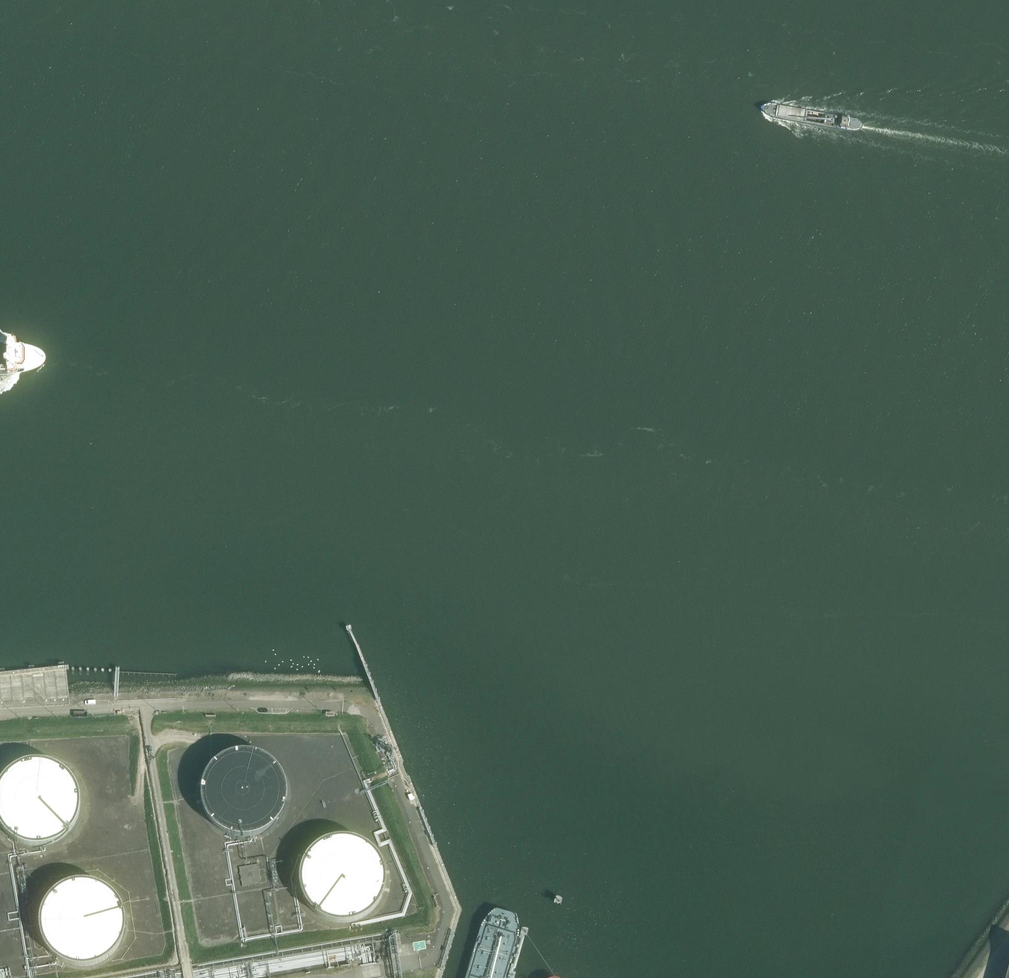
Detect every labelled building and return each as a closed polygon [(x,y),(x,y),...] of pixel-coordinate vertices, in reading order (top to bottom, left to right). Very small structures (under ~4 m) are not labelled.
[(197,789),(199,804),(205,818),(217,829),(231,835),(246,836),(261,832),(274,823),(283,810),(286,795),(285,779),(278,765),(267,755),(253,748),(237,747),(222,751),(209,761),(201,773),(197,789)] [(0,827),(11,838),(26,844),(41,845),(56,841),(69,832),(78,819),(81,804),(80,789),(73,775),(62,764),(47,758),(32,756),(17,761),(4,770),(0,776),(0,827)] [(295,874),(297,889),(304,903),(315,914),(329,920),(345,921),(360,917),(372,908),(381,895),(385,880),(383,865),(377,851),(365,840),(351,834),(336,832),(321,837),(308,846),(299,859),(295,874)] [(35,919),(37,934),(44,948),(55,959),(69,966),(85,967),(100,962),(112,953),(121,940),(125,925),(123,910),(116,896),(105,885),(91,879),(75,878),(60,882),(48,891),(39,904),(35,919)] [(413,977),(433,977),(435,974),(417,967),(413,977)]
